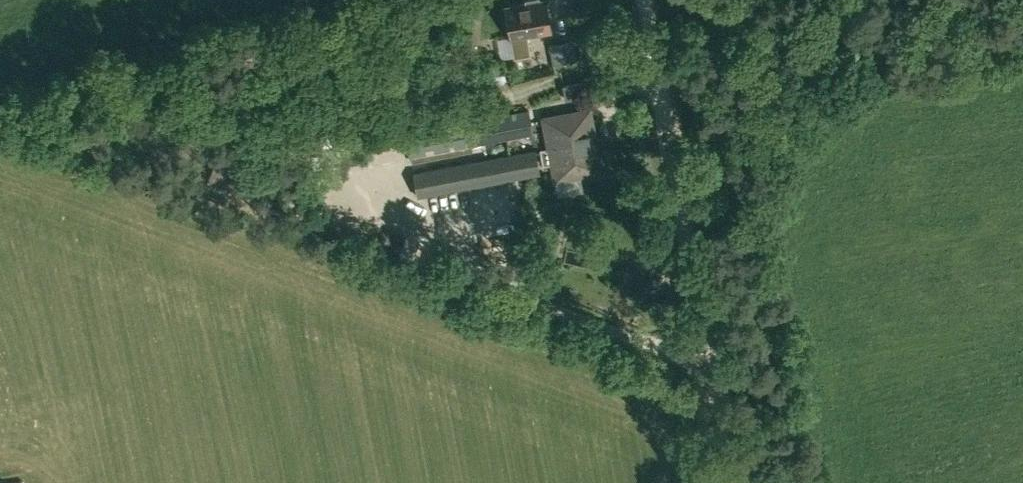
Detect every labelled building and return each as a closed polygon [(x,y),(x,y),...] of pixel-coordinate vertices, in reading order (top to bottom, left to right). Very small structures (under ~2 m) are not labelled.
[(545,1),(505,9),(514,58),(531,55),(527,35),(551,31),(545,1)] [(550,44),(554,64),(578,59),(573,39),(550,44)] [(482,65),(473,66),(477,86),(486,84),(506,81),(506,77),(503,65),(502,59),(482,63),(482,65)] [(564,85),(566,97),(583,94),(581,82),(564,85)] [(538,107),(409,132),(409,131),(363,135),(364,155),(409,151),(410,156),(543,131),(538,107)] [(589,110),(545,118),(555,176),(599,169),(589,110)] [(544,148),(503,155),(491,157),(414,172),(418,196),(548,172),(544,148)] [(421,156),(423,168),(467,161),(465,150),(421,156)] [(207,183),(231,189),(241,163),(218,154),(207,183)]
